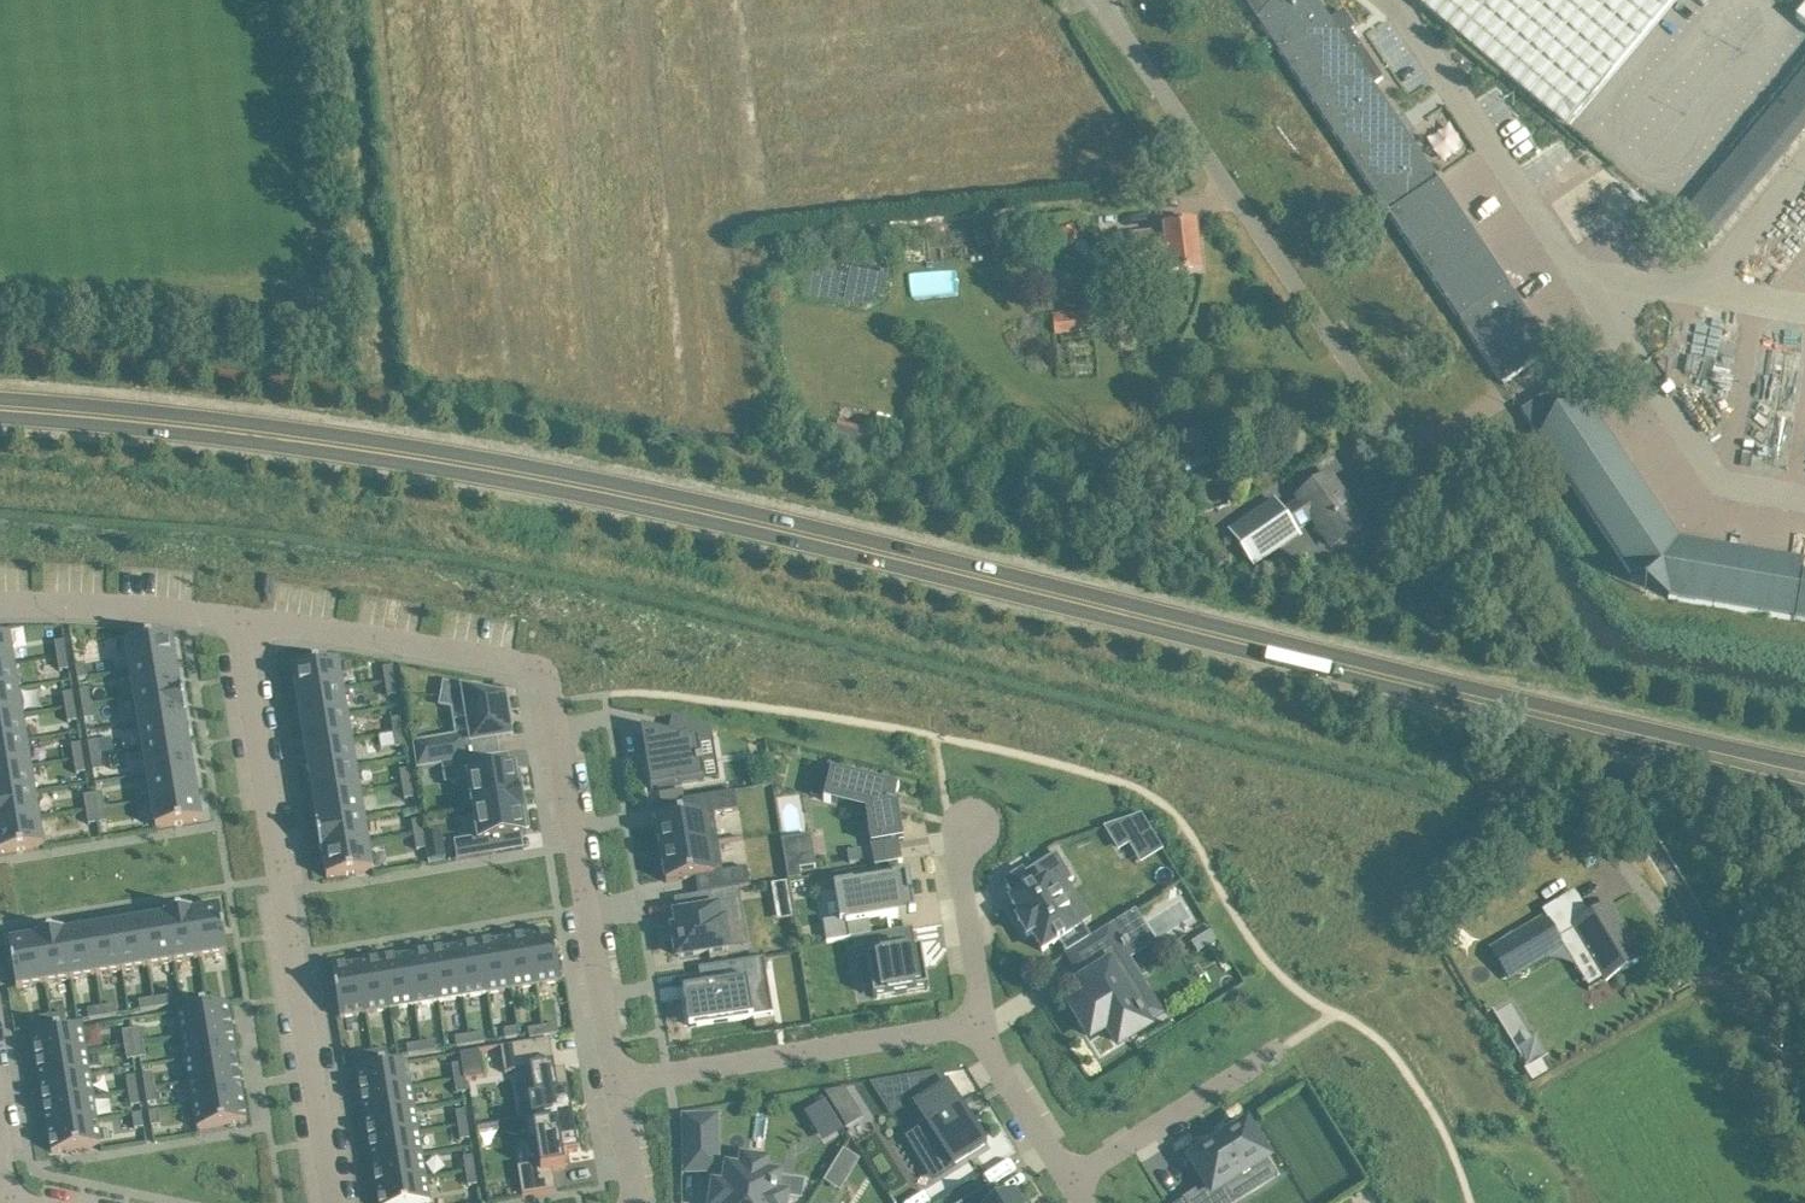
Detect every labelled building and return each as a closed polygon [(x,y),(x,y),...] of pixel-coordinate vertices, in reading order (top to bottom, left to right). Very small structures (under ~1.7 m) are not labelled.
[(1503,385),(1553,351),(1375,86),(1383,80),(1361,48),(1350,32),(1355,29),(1344,13),(1331,21),(1317,0),(1244,0),(1503,385)] [(1565,128),(1674,0),(1414,0),(1565,128)] [(1796,18),(1804,25),(1804,8),(1796,18)] [(1197,225),(1165,229),(1165,233),(1115,239),(1120,279),(1180,272),(1180,275),(1203,272),(1197,225)] [(1091,310),(1054,314),(1056,336),(1094,332),(1091,310)] [(1522,412),(1540,439),(1539,439),(1630,575),(1659,574),(1668,600),(1795,621),(1804,564),(1804,563),(1679,542),(1589,406),(1585,408),(1567,382),(1522,412)] [(842,423),(837,449),(871,455),(876,429),(842,423)] [(1230,531),(1253,565),(1297,534),(1295,531),(1312,519),(1333,548),(1364,526),(1329,476),(1298,498),(1299,500),(1282,512),(1274,500),(1230,531)] [(15,664),(11,637),(0,639),(0,667),(15,664)] [(131,672),(177,664),(173,637),(126,645),(131,672)] [(58,657),(67,656),(65,641),(55,643),(58,657)] [(69,670),(67,656),(58,657),(60,671),(69,670)] [(298,697),(344,690),(340,663),(293,670),(298,697)] [(0,667),(0,693),(19,690),(15,664),(0,667)] [(79,680),(88,678),(86,664),(76,666),(79,680)] [(181,688),(177,664),(131,672),(135,697),(183,689),(183,688),(181,688)] [(386,683),(395,681),(393,667),(383,669),(386,683)] [(398,695),(395,681),(386,683),(388,697),(398,695)] [(445,684),(441,706),(467,711),(473,743),(511,737),(507,712),(510,712),(507,696),(491,693),(491,696),(470,692),(470,689),(445,684)] [(187,715),(183,689),(135,697),(139,723),(187,715)] [(0,693),(0,719),(24,715),(19,690),(0,693)] [(83,706),(92,704),(90,690),(80,691),(83,706)] [(348,715),(344,690),(298,697),(302,723),(348,715)] [(66,709),(75,707),(73,693),(64,694),(66,709)] [(95,718),(92,704),(83,706),(85,720),(95,718)] [(78,721),(75,707),(66,709),(68,723),(78,721)] [(28,741),(24,715),(0,719),(0,746),(28,741)] [(139,723),(143,749),(190,741),(186,716),(187,716),(187,715),(139,723)] [(348,715),(302,723),(306,749),(353,741),(348,715)] [(394,734),(404,733),(401,718),(392,720),(394,734)] [(714,742),(712,728),(672,719),(672,721),(674,721),(671,736),(642,729),(651,789),(705,781),(702,766),(704,765),(703,759),(701,759),(698,743),(712,741),(712,742),(714,742)] [(406,747),(404,733),(394,734),(397,748),(406,747)] [(466,735),(428,742),(433,768),(436,767),(442,766),(456,764),(470,761),(470,760),(469,756),(466,735)] [(28,741),(0,746),(0,772),(32,767),(28,741)] [(89,743),(91,757),(101,756),(98,741),(89,743)] [(190,741),(143,749),(147,774),(194,767),(192,753),(190,741)] [(306,749),(310,774),(357,767),(353,741),(306,749)] [(72,746),(74,760),(84,759),(82,744),(72,746)] [(101,756),(91,757),(94,771),(103,770),(101,756)] [(456,764),(442,766),(445,784),(469,781),(474,809),(521,801),(520,791),(523,790),(520,772),(517,773),(516,768),(483,773),(480,759),(480,758),(470,760),(470,761),(456,764)] [(84,759),(74,760),(77,774),(86,773),(84,759)] [(32,767),(0,772),(0,798),(36,793),(32,767)] [(194,767),(147,774),(152,800),(198,792),(194,767)] [(357,767),(310,774),(315,800),(361,792),(357,767)] [(403,785),(412,784),(410,770),(400,771),(403,785)] [(832,771),(824,802),(831,803),(831,802),(844,805),(845,801),(867,806),(869,818),(867,818),(872,847),(904,841),(900,813),(896,812),(897,807),(901,808),(902,805),(890,803),(893,790),(898,791),(899,788),(894,786),(895,783),(869,776),(868,780),(832,771)] [(415,798),(412,784),(403,785),(405,800),(415,798)] [(198,792),(152,800),(156,828),(203,821),(198,792)] [(317,826),(365,818),(361,792),(315,800),(319,824),(317,825),(317,826)] [(686,817),(657,822),(662,853),(719,843),(718,835),(714,814),(738,811),(735,792),(683,800),(684,808),(686,817)] [(40,818),(36,793),(0,798),(0,825),(40,818)] [(96,809),(105,808),(103,793),(94,795),(96,809)] [(87,811),(96,809),(94,795),(84,796),(87,811)] [(478,838),(455,842),(458,861),(496,854),(494,840),(527,835),(526,830),(530,829),(527,811),(523,812),(521,801),(474,809),(478,838)] [(96,809),(98,823),(107,822),(105,808),(96,809)] [(89,825),(98,823),(96,809),(87,811),(89,825)] [(1141,816),(1112,834),(1121,850),(1151,832),(1141,816)] [(0,825),(0,854),(45,847),(40,818),(0,825)] [(365,818),(317,826),(321,852),(370,844),(365,818)] [(415,836),(424,835),(422,821),(412,822),(415,836)] [(427,849),(424,835),(415,836),(417,851),(427,849)] [(810,835),(782,839),(785,859),(789,881),(802,879),(800,869),(815,867),(810,835)] [(719,843),(662,853),(667,883),(696,878),(699,895),(725,891),(751,887),(747,868),(724,872),(719,843)] [(374,871),(370,844),(321,852),(322,853),(323,853),(327,878),(374,871)] [(444,850),(428,852),(430,860),(445,858),(444,850)] [(1034,889),(1012,902),(1022,919),(1018,922),(1028,938),(1033,935),(1043,952),(1059,941),(1067,953),(1089,940),(1091,938),(1082,924),(1076,927),(1068,914),(1070,913),(1065,906),(1063,908),(1061,903),(1063,902),(1058,895),(1056,896),(1054,893),(1074,881),(1057,854),(1025,874),(1034,889)] [(848,886),(840,887),(846,921),(849,939),(853,939),(872,936),(869,922),(898,917),(916,914),(911,882),(907,883),(906,878),(910,877),(910,875),(892,878),(892,879),(870,883),(868,873),(849,876),(851,884),(847,884),(848,886)] [(680,931),(675,932),(679,957),(729,949),(725,925),(740,923),(737,900),(726,902),(725,891),(699,895),(686,897),(689,915),(678,917),(680,931)] [(1626,932),(1610,907),(1571,930),(1603,982),(1638,961),(1621,934),(1626,932)] [(193,911),(192,911),(200,959),(228,955),(221,908),(193,912),(193,911)] [(200,959),(192,911),(166,915),(174,964),(200,959)] [(1089,1012),(1080,1018),(1092,1038),(1109,1027),(1120,1045),(1147,1028),(1142,1019),(1144,1018),(1140,1012),(1138,1013),(1133,1005),(1148,995),(1132,969),(1130,970),(1126,964),(1124,961),(1153,943),(1141,923),(1138,925),(1135,922),(1139,920),(1134,912),(1091,938),(1089,940),(1097,953),(1108,969),(1082,985),(1090,997),(1083,1002),(1089,1012)] [(149,968),(174,964),(166,915),(165,916),(165,917),(141,921),(149,968)] [(1490,950),(1508,981),(1563,948),(1545,917),(1490,950)] [(141,921),(115,925),(123,972),(149,968),(141,921)] [(115,925),(89,929),(97,976),(123,972),(115,925)] [(97,976),(89,929),(65,933),(65,932),(63,932),(71,980),(97,976)] [(872,936),(853,939),(856,962),(868,960),(874,999),(929,990),(922,949),(906,952),(902,931),(872,936)] [(63,932),(38,936),(46,985),(71,980),(63,932)] [(554,933),(528,937),(536,986),(562,982),(554,933)] [(46,985),(38,936),(36,937),(37,938),(9,943),(17,989),(46,985)] [(528,937),(504,941),(512,990),(536,986),(528,937)] [(1201,937),(1191,943),(1198,953),(1207,947),(1201,937)] [(512,990),(504,941),(480,945),(488,994),(512,990)] [(480,945),(455,949),(463,998),(488,994),(480,945)] [(431,953),(439,1002),(463,998),(455,949),(431,953)] [(415,1007),(439,1002),(431,953),(407,957),(415,1007)] [(407,957),(383,961),(391,1011),(415,1007),(407,957)] [(714,985),(684,990),(690,1028),(754,1017),(748,983),(768,979),(765,958),(712,967),(714,985)] [(391,1011),(383,961),(358,965),(366,1015),(391,1011)] [(341,1019),(366,1015),(358,965),(333,969),(341,1019)] [(208,1008),(222,1005),(220,996),(206,998),(208,1008)] [(168,997),(153,999),(155,1009),(170,1007),(168,997)] [(192,1001),(193,1010),(208,1008),(206,998),(192,1001)] [(155,1009),(153,999),(139,1002),(141,1011),(155,1009)] [(208,1008),(193,1010),(179,1013),(183,1037),(232,1029),(228,1004),(222,1005),(208,1008)] [(102,1008),(104,1017),(118,1015),(117,1005),(102,1008)] [(89,1020),(104,1017),(102,1008),(88,1010),(89,1020)] [(51,1016),(52,1026),(67,1023),(65,1014),(51,1016)] [(38,1028),(52,1026),(51,1016),(36,1018),(38,1028)] [(557,1025),(543,1027),(544,1037),(559,1034),(557,1025)] [(544,1037),(543,1027),(529,1030),(530,1039),(544,1037)] [(33,1037),(37,1061),(87,1053),(83,1028),(33,1037)] [(520,1037),(518,1028),(504,1030),(506,1039),(520,1037)] [(141,1029),(132,1030),(135,1045),(144,1043),(141,1029)] [(186,1060),(236,1051),(232,1029),(183,1037),(186,1060)] [(135,1045),(132,1030),(123,1032),(125,1046),(135,1045)] [(484,1033),(470,1036),(471,1045),(486,1043),(484,1033)] [(471,1045),(470,1036),(456,1038),(457,1047),(471,1045)] [(550,1040),(501,1048),(505,1074),(525,1071),(532,1117),(533,1118),(573,1111),(566,1069),(563,1070),(564,1073),(556,1075),(555,1071),(550,1040)] [(422,1044),(423,1053),(437,1051),(436,1041),(422,1044)] [(135,1045),(137,1059),(146,1057),(144,1043),(135,1045)] [(409,1055),(423,1053),(422,1044),(407,1046),(409,1055)] [(128,1061),(137,1059),(135,1045),(125,1046),(128,1061)] [(372,1052),(374,1061),(388,1059),(387,1050),(372,1052)] [(240,1074),(236,1051),(186,1060),(190,1082),(240,1074)] [(480,1051),(460,1054),(462,1064),(464,1078),(465,1081),(484,1077),(480,1051)] [(360,1064),(374,1061),(372,1052),(358,1054),(360,1064)] [(87,1053),(37,1061),(41,1084),(90,1075),(87,1053)] [(1540,1061),(1524,1071),(1531,1082),(1548,1072),(1540,1061)] [(362,1095),(412,1087),(408,1063),(358,1071),(359,1076),(362,1095)] [(455,1080),(464,1078),(462,1064),(452,1066),(455,1080)] [(145,1090),(155,1088),(153,1074),(143,1075),(145,1090)] [(243,1097),(240,1074),(190,1082),(194,1105),(243,1097)] [(90,1075),(41,1084),(44,1106),(94,1098),(90,1075)] [(126,1078),(129,1092),(139,1091),(136,1076),(126,1078)] [(920,1130),(945,1171),(988,1144),(950,1085),(924,1101),(910,1077),(875,1082),(892,1110),(912,1097),(929,1124),(920,1130)] [(465,1081),(464,1078),(455,1080),(457,1094),(467,1093),(465,1081)] [(366,1118),(415,1110),(412,1087),(362,1095),(366,1118)] [(158,1102),(155,1088),(145,1090),(148,1104),(158,1102)] [(844,1090),(824,1094),(838,1114),(852,1104),(844,1090)] [(139,1091),(129,1092),(131,1107),(141,1105),(139,1091)] [(247,1121),(243,1097),(194,1105),(198,1129),(247,1121)] [(48,1129),(98,1121),(94,1098),(44,1106),(48,1129)] [(419,1133),(415,1110),(366,1118),(369,1141),(419,1133)] [(159,1111),(149,1112),(152,1127),(161,1126),(159,1111)] [(456,1112),(459,1127),(468,1125),(466,1111),(456,1112)] [(540,1164),(518,1168),(523,1197),(556,1192),(553,1171),(566,1169),(564,1155),(579,1152),(573,1111),(533,1118),(532,1117),(524,1118),(528,1141),(536,1139),(540,1164)] [(142,1114),(133,1115),(135,1130),(145,1128),(142,1114)] [(717,1118),(685,1118),(686,1172),(718,1172),(717,1118)] [(102,1145),(98,1121),(48,1129),(52,1153),(102,1145)] [(468,1125),(459,1127),(461,1141),(471,1139),(468,1125)] [(1190,1161),(1206,1185),(1183,1199),(1185,1202),(1235,1202),(1225,1187),(1269,1159),(1247,1125),(1190,1161)] [(373,1164),(423,1156),(419,1133),(369,1141),(373,1164)] [(843,1150),(834,1165),(849,1175),(859,1159),(843,1150)] [(426,1179),(423,1156),(373,1164),(377,1187),(426,1179)] [(464,1158),(466,1172),(476,1171),(474,1156),(464,1158)] [(713,1202),(786,1202),(787,1197),(776,1195),(779,1177),(765,1175),(767,1164),(744,1161),(742,1171),(728,1169),(726,1188),(715,1187),(713,1202)] [(476,1171),(466,1172),(469,1186),(478,1185),(476,1171)] [(426,1179),(377,1187),(380,1202),(428,1202),(430,1202),(426,1179)] [(987,1188),(963,1202),(997,1202),(987,1188)] [(1015,1193),(999,1202),(1022,1202),(1015,1193)]
